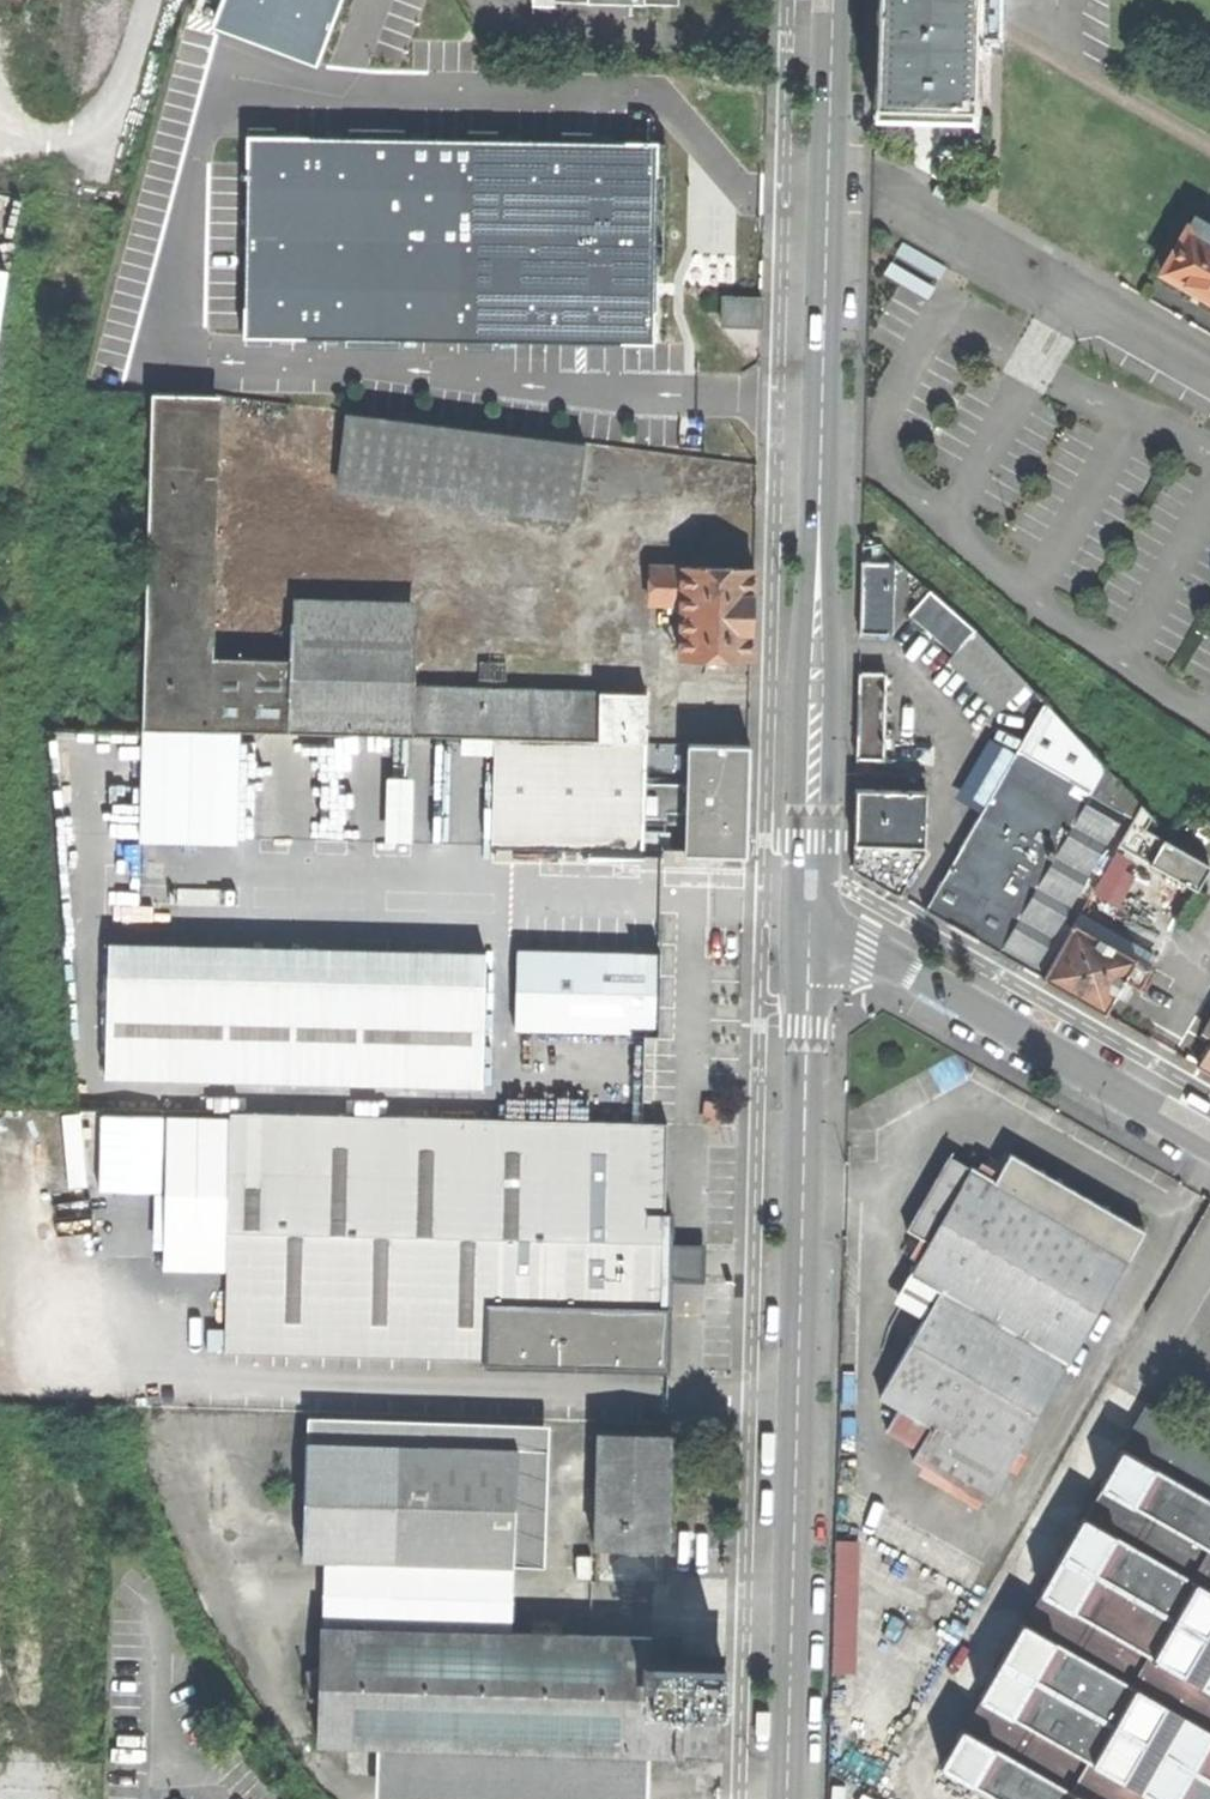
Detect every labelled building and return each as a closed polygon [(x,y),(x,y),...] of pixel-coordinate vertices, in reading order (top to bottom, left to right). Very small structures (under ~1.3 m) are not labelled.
[(320,65),(345,0),(231,0),(220,26),(320,65)] [(969,118),(971,22),(992,22),(993,0),(875,0),(872,116),(969,118)] [(255,138),(251,333),(661,340),(664,145),(255,138)] [(1209,300),(1209,227),(1193,217),(1188,226),(1185,224),(1160,271),(1187,287),(1186,289),(1195,295),(1206,301),(1207,298),(1209,300)] [(719,323),(760,324),(761,297),(719,296),(719,323)] [(642,742),(645,742),(647,694),(415,689),(417,629),(291,626),(288,664),(203,662),(210,398),(151,398),(141,735),(503,740),(642,742)] [(339,477),(577,506),(585,442),(346,416),(339,477)] [(580,507),(577,506),(339,477),(337,494),(577,523),(580,507)] [(885,633),(887,560),(877,561),(877,548),(859,547),(857,632),(885,633)] [(681,604),(681,656),(750,657),(752,595),(753,568),(651,565),(650,603),(681,604)] [(997,709),(1024,681),(973,626),(921,582),(909,595),(914,598),(907,608),(953,651),(946,659),(997,709)] [(292,604),(291,626),(417,629),(418,605),(292,604)] [(883,670),(856,669),(855,755),(880,755),(883,670)] [(1031,970),(1119,810),(1087,792),(1102,765),(1044,700),(1019,742),(1016,745),(924,907),(1031,970)] [(640,845),(642,742),(503,740),(502,843),(640,845)] [(688,855),(745,858),(746,810),(747,744),(692,744),(688,855)] [(919,773),(854,771),(852,867),(878,882),(899,894),(922,849),(923,789),(920,790),(919,773)] [(1116,843),(1192,886),(1206,861),(1143,824),(1148,814),(1138,804),(1116,843)] [(1071,993),(1101,1010),(1119,977),(1136,987),(1149,964),(1073,920),(1041,976),(1071,993)] [(480,956),(111,943),(108,1078),(476,1087),(480,956)] [(511,1029),(652,1032),(653,951),(513,949),(511,1029)] [(1209,1072),(1209,1014),(1201,1030),(1209,1036),(1194,1063),(1209,1072)] [(1182,1096),(1180,1100),(1202,1113),(1207,1104),(1191,1094),(1185,1091),(1182,1096)] [(188,1158),(222,1186),(224,1114),(188,1113),(188,1158)] [(480,1356),(660,1360),(661,1303),(657,1303),(658,1262),(661,1122),(224,1114),(222,1186),(219,1348),(480,1353),(480,1356)] [(912,1455),(988,1500),(1141,1227),(1089,1196),(1007,1148),(993,1174),(970,1161),(969,1163),(947,1151),(906,1225),(927,1237),(909,1270),(940,1289),(917,1327),(879,1393),(898,1404),(929,1423),(917,1445),(912,1455)] [(1004,1798),(1209,1798),(1209,1437),(1145,1400),(1097,1484),(1098,1488),(1084,1513),(1081,1513),(1038,1589),(1040,1591),(1025,1619),(1020,1621),(978,1696),(979,1698),(964,1724),(962,1723),(940,1763),(1004,1798)] [(885,1426),(917,1445),(929,1423),(898,1404),(885,1426)] [(588,1538),(661,1540),(662,1509),(665,1425),(592,1422),(588,1538)] [(321,1558),(511,1559),(512,1444),(213,1441),(213,1557),(321,1558)] [(843,1538),(846,1671),(870,1671),(867,1537),(843,1538)] [(321,1558),(320,1629),(510,1631),(511,1559),(321,1558)] [(376,1776),(466,1778),(467,1748),(648,1752),(675,1752),(675,1766),(721,1767),(724,1652),(680,1652),(680,1666),(650,1665),(651,1633),(510,1631),(320,1629),(320,1672),(303,1672),(303,1702),(319,1702),(318,1744),(347,1745),(347,1776),(376,1776)] [(648,1752),(467,1748),(466,1778),(376,1776),(376,1798),(647,1798),(648,1752)]
